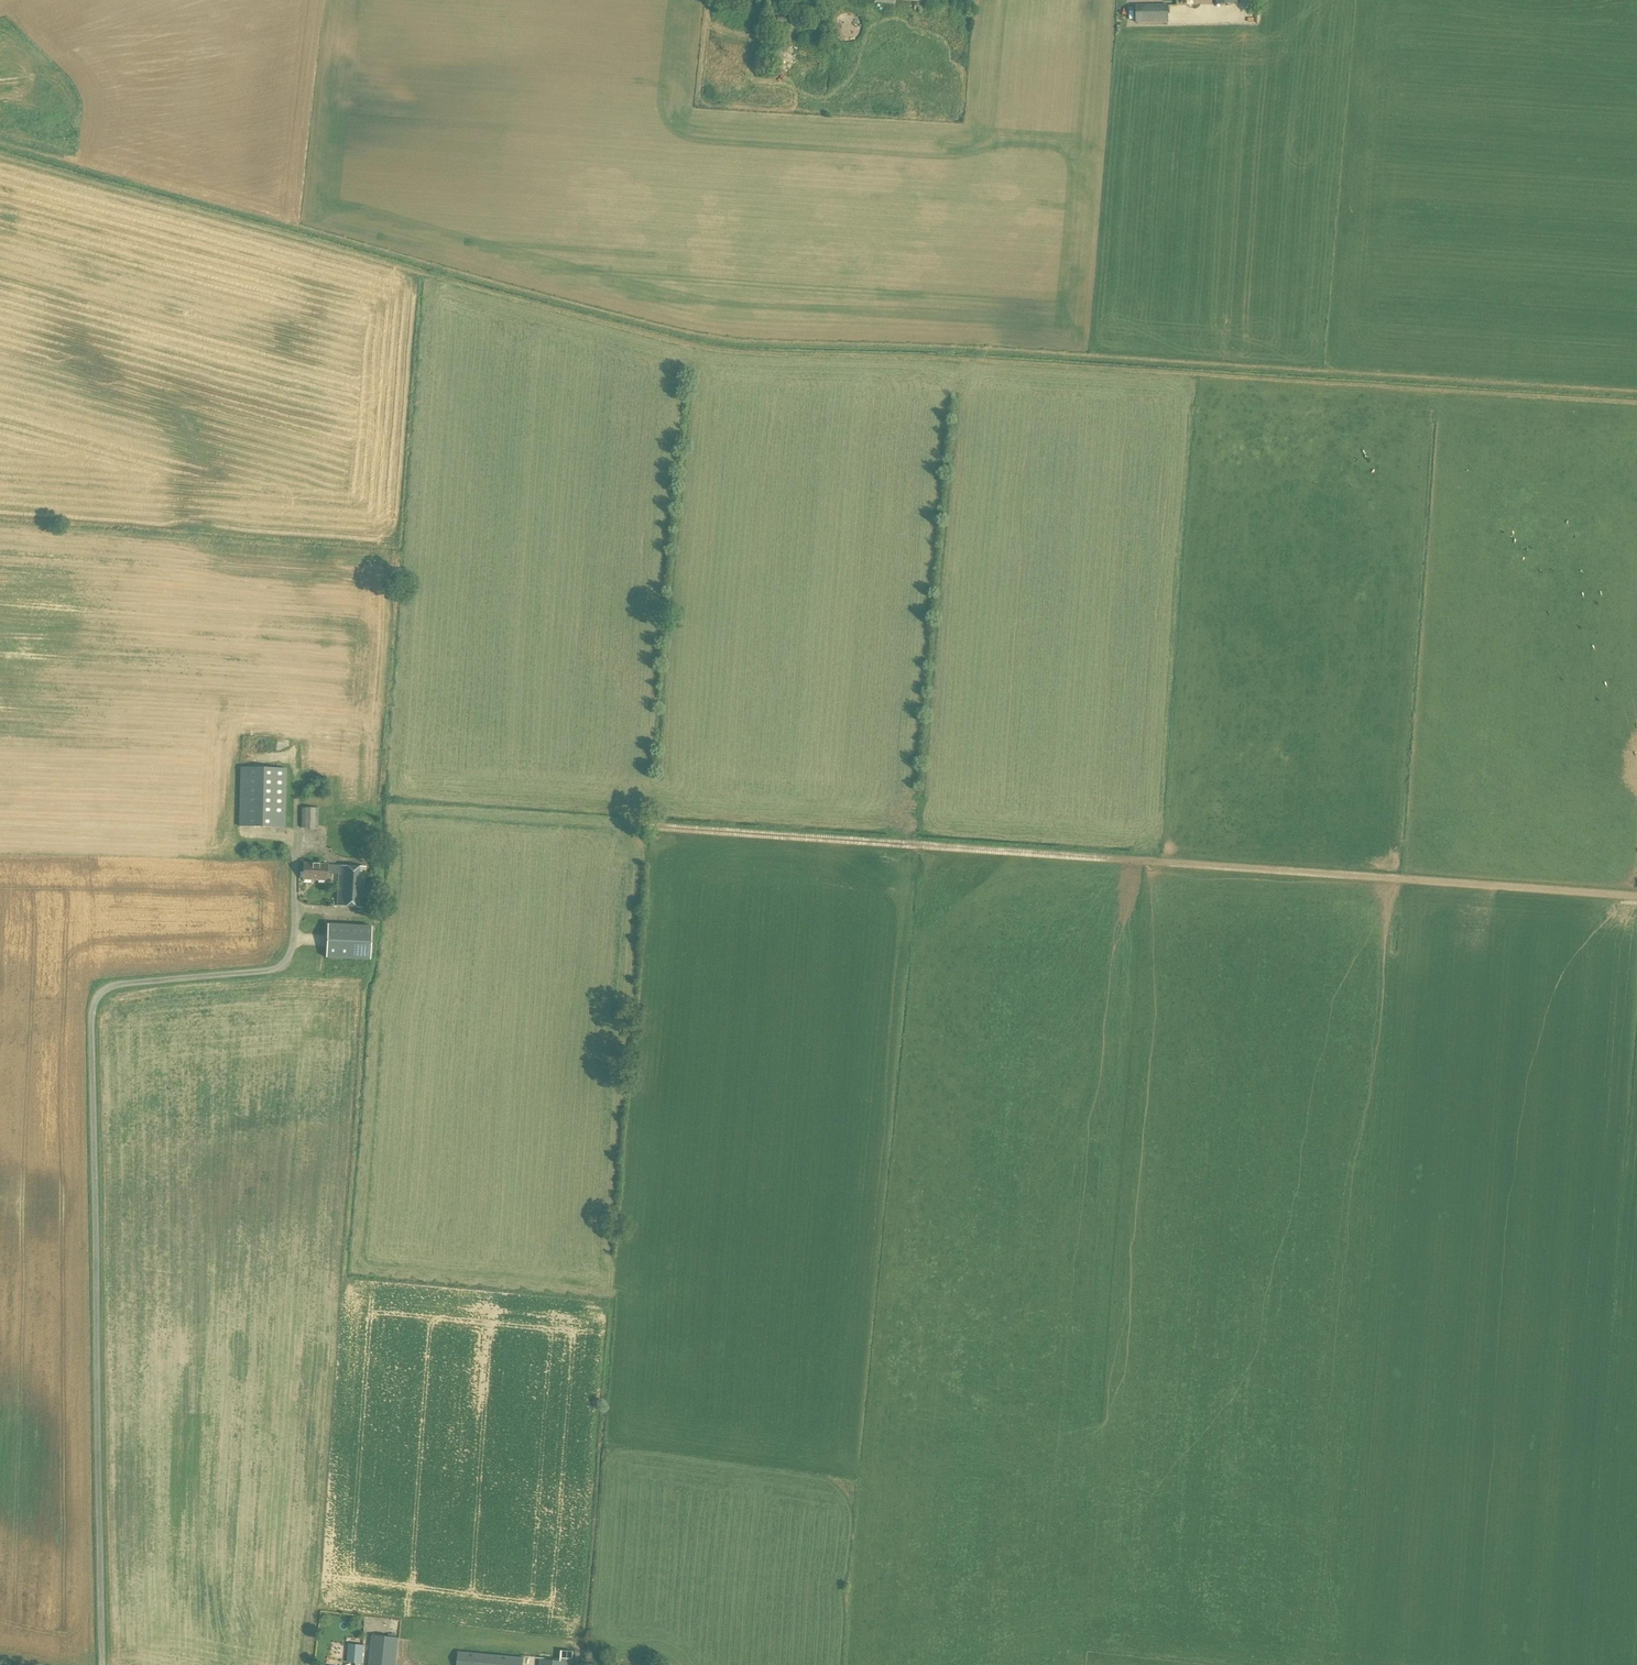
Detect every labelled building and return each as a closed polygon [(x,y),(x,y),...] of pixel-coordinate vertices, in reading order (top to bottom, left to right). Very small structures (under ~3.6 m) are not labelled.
[(738,14),(753,16),(754,7),(739,5),(738,14)] [(1135,23),(1167,23),(1167,5),(1135,5),(1135,23)] [(844,14),(835,27),(845,35),(855,22),(844,14)] [(303,748),(303,756),(326,757),(327,748),(303,748)] [(302,757),(302,768),(326,769),(326,757),(302,757)] [(285,828),(287,768),(241,767),(239,826),(285,828)] [(318,828),(318,808),(302,808),(301,828),(318,828)] [(363,908),(366,868),(326,865),(304,863),(303,879),(326,881),(326,874),(339,875),(337,906),(363,908)] [(371,926),(327,924),(326,958),(370,960),(371,926)] [(399,1638),(372,1635),(369,1664),(396,1664),(399,1638)] [(362,1664),(364,1645),(349,1644),(347,1662),(362,1664)] [(523,1657),(458,1651),(457,1664),(523,1664),(523,1657)]
